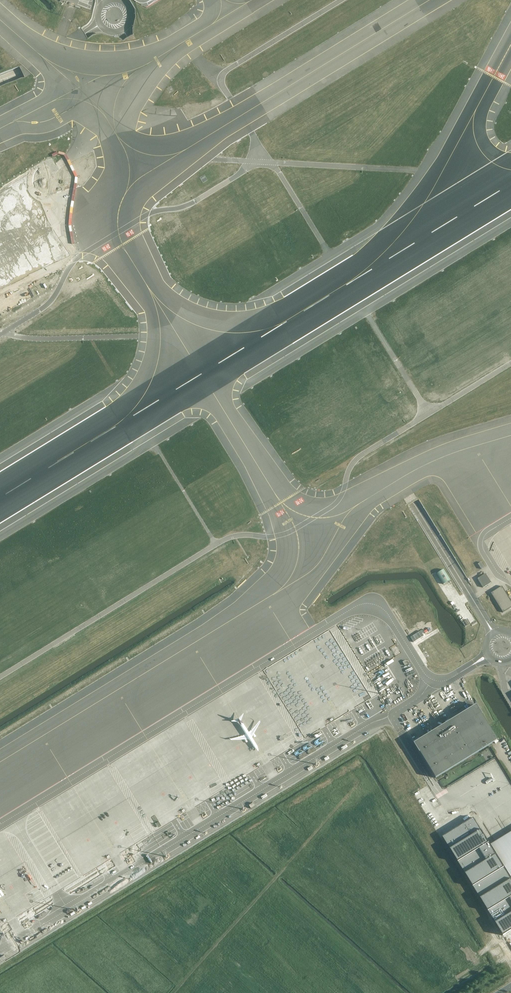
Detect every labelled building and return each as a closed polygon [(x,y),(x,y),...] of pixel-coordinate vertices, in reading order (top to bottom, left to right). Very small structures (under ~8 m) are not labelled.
[(450,580),(443,570),(437,574),(443,584),(450,580)] [(477,579),(483,588),(491,583),(485,574),(477,579)] [(491,593),(503,613),(510,608),(510,601),(502,586),(491,593)] [(420,631),(410,637),(413,641),(414,643),(424,636),(420,631)] [(414,743),(435,778),(497,740),(476,705),(414,743)] [(473,818),(442,837),(502,936),(510,930),(510,880),(490,846),(473,818)] [(491,845),(510,878),(510,833),(491,845)]
